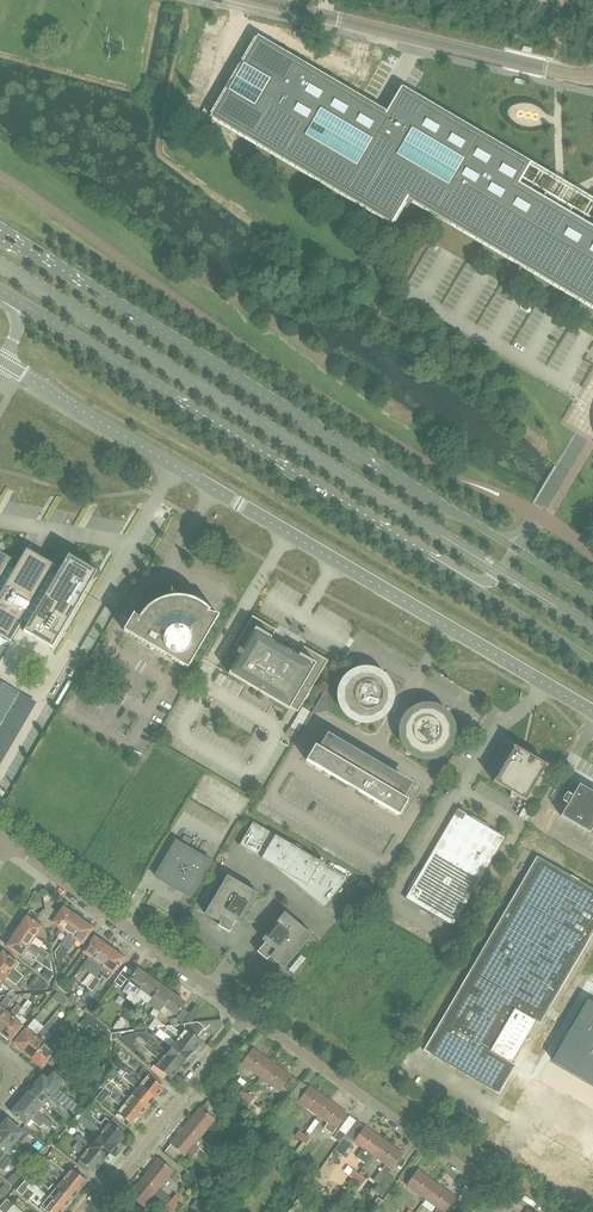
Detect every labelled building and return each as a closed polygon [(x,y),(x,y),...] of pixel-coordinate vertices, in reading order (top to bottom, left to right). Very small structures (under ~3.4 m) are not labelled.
[(210,117),(391,223),(391,222),(392,223),(392,222),(393,223),(407,198),(592,308),(592,226),(570,212),(572,208),(568,205),(548,193),(546,192),(543,197),(519,183),(531,163),(530,163),(530,162),(529,162),(530,161),(403,87),(402,87),(401,87),(386,111),(258,36),(210,117)] [(11,641),(23,620),(28,623),(24,631),(52,647),(92,580),(93,580),(94,580),(95,580),(96,579),(97,578),(98,577),(99,576),(99,575),(100,574),(100,573),(100,572),(100,571),(99,570),(99,569),(98,568),(97,567),(96,566),(95,566),(94,565),(93,565),(92,565),(90,566),(89,566),(68,555),(56,576),(51,572),(55,565),(26,548),(23,554),(14,569),(9,566),(13,559),(1,552),(2,550),(3,550),(4,549),(5,548),(5,547),(5,546),(5,545),(4,545),(4,544),(3,543),(2,543),(1,543),(0,543),(0,635),(11,641)] [(142,613),(139,617),(134,614),(124,631),(152,647),(171,658),(183,666),(188,668),(219,615),(208,612),(210,610),(201,603),(191,598),(179,596),(176,596),(175,593),(168,594),(168,597),(165,598),(157,601),(147,608),(142,613)] [(256,618),(252,615),(235,644),(243,649),(243,650),(239,648),(236,653),(239,655),(229,673),(289,709),(290,707),(298,712),(328,660),(304,646),(298,656),(274,642),(270,640),(276,630),(256,618)] [(100,655),(94,652),(90,659),(95,662),(100,655)] [(390,689),(384,677),(372,670),(359,670),(348,677),(341,688),(341,701),(347,713),(359,720),(372,720),(383,713),(390,702),(390,689)] [(0,677),(0,761),(37,698),(0,677)] [(402,738),(409,749),(420,756),(433,756),(445,750),(452,738),(452,725),(445,714),(434,707),(421,707),(409,713),(403,725),(402,738)] [(295,739),(298,733),(289,727),(285,733),(295,739)] [(315,745),(306,760),(353,787),(368,761),(329,738),(322,749),(315,745)] [(526,753),(514,746),(493,781),(517,795),(527,801),(547,765),(527,753),(528,749),(527,748),(526,753)] [(368,761),(353,787),(399,815),(408,800),(401,795),(408,784),(368,761)] [(579,784),(572,796),(568,793),(567,792),(565,794),(564,796),(563,799),(562,801),(563,802),(567,804),(561,815),(589,833),(592,827),(592,792),(579,784)] [(405,898),(422,908),(453,926),(505,838),(457,810),(405,898)] [(295,878),(292,882),(324,908),(325,907),(324,907),(349,878),(253,821),(239,844),(239,845),(295,878)] [(184,892),(190,896),(210,862),(176,842),(156,876),(184,892)] [(545,1016),(550,1009),(592,934),(592,889),(537,856),(459,989),(452,1001),(423,1051),(499,1095),(506,1084),(511,1074),(517,1065),(513,1063),(536,1022),(540,1024),(541,1023),(541,1025),(546,1024),(544,1018),(545,1016)] [(236,921),(240,923),(258,893),(227,875),(205,913),(220,922),(219,925),(218,925),(230,932),(230,931),(236,921)] [(58,936),(63,930),(74,914),(64,907),(60,913),(52,908),(50,893),(42,895),(43,898),(45,912),(48,927),(49,927),(52,922),(60,928),(55,934),(58,936)] [(268,959),(270,957),(284,968),(312,934),(285,911),(262,939),(265,942),(258,951),(257,951),(267,960),(268,959)] [(45,928),(48,927),(45,912),(41,912),(35,921),(28,916),(21,926),(36,937),(43,927),(45,928)] [(68,933),(60,945),(64,948),(83,921),(80,918),(80,917),(76,914),(74,914),(63,930),(68,933)] [(75,940),(82,944),(93,927),(92,927),(92,925),(88,922),(86,922),(83,921),(64,948),(68,951),(75,940)] [(36,937),(21,926),(14,936),(41,954),(50,961),(53,961),(52,953),(49,953),(33,942),(36,937)] [(50,961),(41,954),(14,936),(7,946),(23,957),(27,951),(36,957),(35,959),(46,967),(50,961)] [(86,970),(94,960),(105,944),(102,942),(101,939),(98,936),(95,937),(84,952),(89,956),(74,977),(78,979),(79,980),(86,970)] [(105,944),(94,960),(99,963),(91,974),(95,977),(114,951),(112,949),(111,946),(108,944),(105,944)] [(60,945),(55,953),(55,959),(64,948),(60,945)] [(68,951),(64,948),(55,959),(60,963),(68,951)] [(19,980),(23,975),(14,967),(17,963),(3,951),(0,954),(0,964),(19,980)] [(95,977),(100,980),(102,976),(107,980),(112,973),(113,974),(124,958),(123,957),(123,954),(120,952),(117,953),(114,951),(95,977)] [(2,981),(6,976),(16,984),(19,980),(0,964),(0,980),(2,981)] [(124,983),(127,979),(132,972),(126,967),(118,978),(124,983)] [(132,1002),(150,976),(138,968),(129,981),(135,985),(126,998),(132,1002)] [(53,974),(46,969),(41,976),(48,981),(53,974)] [(27,986),(31,988),(34,991),(44,990),(48,985),(35,975),(27,986)] [(142,998),(149,1003),(162,985),(150,976),(132,1002),(137,1006),(142,998)] [(19,980),(16,984),(23,990),(28,990),(29,988),(27,987),(19,980)] [(155,1019),(173,993),(162,985),(149,1003),(155,1007),(150,1015),(155,1019)] [(22,999),(26,1002),(32,996),(31,993),(24,994),(22,999)] [(75,993),(72,998),(77,1002),(81,997),(75,993)] [(155,1019),(160,1022),(169,1010),(176,1015),(185,1002),(173,993),(155,1019)] [(63,1003),(66,999),(61,995),(58,998),(63,1003)] [(4,1009),(11,1000),(9,998),(6,998),(0,1006),(0,1005),(0,1014),(4,1009)] [(77,1004),(82,1008),(86,1002),(81,999),(77,1004)] [(31,1004),(27,1001),(22,1007),(26,1011),(31,1004)] [(553,1061),(557,1063),(574,1073),(592,1084),(592,1005),(588,1002),(575,1024),(566,1039),(553,1061)] [(0,1014),(0,1031),(1,1032),(22,1007),(18,1004),(10,1014),(4,1009),(0,1014)] [(23,1025),(27,1020),(22,1015),(24,1013),(26,1011),(22,1007),(1,1032),(3,1034),(4,1037),(7,1040),(10,1039),(11,1040),(23,1025)] [(182,1024),(190,1013),(183,1008),(175,1019),(182,1024)] [(23,1051),(33,1059),(45,1044),(40,1040),(58,1019),(53,1015),(44,1026),(23,1051)] [(121,1016),(113,1027),(115,1029),(129,1026),(129,1022),(121,1016)] [(23,1051),(44,1026),(34,1019),(26,1028),(14,1043),(23,1051)] [(156,1027),(165,1026),(160,1022),(155,1019),(148,1028),(156,1027)] [(110,1043),(111,1038),(111,1033),(95,1020),(90,1026),(110,1043)] [(170,1030),(194,1050),(202,1040),(198,1037),(206,1028),(198,1022),(185,1024),(185,1027),(187,1029),(182,1034),(171,1025),(165,1026),(170,1030)] [(194,1050),(170,1030),(165,1026),(156,1027),(176,1042),(172,1047),(186,1059),(194,1050)] [(56,1030),(52,1035),(45,1044),(33,1059),(34,1060),(34,1062),(37,1065),(40,1065),(42,1067),(54,1052),(61,1058),(74,1044),(76,1041),(73,1038),(71,1041),(66,1038),(62,1033),(63,1032),(58,1028),(56,1030)] [(90,1028),(81,1039),(87,1044),(97,1033),(90,1028)] [(130,1047),(139,1036),(134,1032),(117,1037),(130,1047)] [(141,1032),(134,1032),(139,1036),(146,1042),(179,1069),(186,1059),(172,1047),(167,1053),(141,1032)] [(171,1078),(179,1069),(146,1042),(143,1046),(161,1061),(156,1066),(171,1078)] [(242,1063),(261,1077),(272,1062),(253,1049),(242,1063)] [(290,1076),(272,1062),(261,1077),(280,1091),(290,1076)] [(126,1066),(122,1070),(126,1073),(156,1097),(163,1087),(149,1076),(144,1081),(126,1066)] [(121,1069),(118,1073),(119,1074),(123,1077),(126,1073),(122,1070),(121,1069)] [(43,1075),(35,1085),(72,1116),(80,1106),(58,1088),(63,1081),(53,1073),(48,1080),(43,1075)] [(148,1106),(156,1097),(126,1073),(123,1077),(138,1089),(133,1094),(148,1106)] [(293,1079),(288,1085),(293,1089),(298,1082),(293,1079)] [(299,1101),(318,1115),(328,1101),(309,1087),(300,1080),(290,1095),(299,1101)] [(141,1115),(148,1106),(133,1094),(129,1099),(109,1083),(105,1087),(113,1093),(141,1115)] [(35,1085),(27,1094),(42,1106),(47,1101),(56,1109),(56,1110),(68,1120),(72,1116),(35,1085)] [(105,1088),(104,1089),(95,1100),(100,1104),(110,1092),(105,1088)] [(244,1099),(248,1093),(242,1090),(238,1095),(244,1099)] [(117,1113),(132,1125),(141,1115),(113,1093),(110,1097),(122,1107),(117,1113)] [(254,1099),(248,1093),(244,1099),(250,1104),(254,1099)] [(20,1103),(44,1124),(49,1128),(53,1124),(38,1111),(42,1106),(27,1094),(20,1103)] [(338,1107),(328,1101),(318,1115),(328,1122),(324,1128),(333,1134),(336,1129),(347,1114),(338,1107)] [(52,1130),(49,1128),(44,1124),(20,1103),(12,1112),(27,1125),(31,1119),(48,1134),(52,1130)] [(106,1118),(101,1124),(92,1116),(94,1114),(87,1108),(82,1114),(117,1144),(125,1135),(122,1132),(125,1129),(115,1121),(112,1124),(106,1118)] [(201,1108),(186,1126),(200,1137),(215,1119),(201,1108)] [(110,1153),(117,1144),(82,1114),(77,1121),(89,1130),(90,1129),(99,1136),(95,1141),(110,1153)] [(346,1134),(356,1120),(350,1116),(339,1129),(346,1134)] [(0,1128),(0,1131),(14,1143),(23,1132),(8,1119),(0,1128)] [(315,1119),(307,1131),(310,1133),(319,1122),(315,1119)] [(363,1125),(356,1120),(346,1134),(353,1139),(363,1125)] [(200,1137),(186,1126),(179,1134),(178,1136),(176,1138),(171,1144),(185,1156),(186,1155),(191,1159),(197,1151),(198,1152),(206,1141),(200,1137)] [(366,1163),(373,1155),(383,1140),(365,1127),(354,1142),(363,1148),(357,1157),(366,1163)] [(294,1136),(300,1140),(304,1135),(297,1130),(294,1136)] [(0,1131),(0,1149),(5,1153),(14,1143),(0,1131)] [(310,1139),(304,1135),(300,1140),(306,1144),(310,1139)] [(110,1153),(95,1141),(91,1146),(81,1138),(77,1142),(103,1162),(110,1153)] [(341,1141),(335,1149),(343,1155),(352,1144),(350,1142),(343,1138),(341,1141)] [(383,1140),(373,1155),(385,1164),(380,1171),(385,1174),(379,1183),(375,1188),(373,1190),(382,1196),(384,1194),(388,1188),(394,1180),(387,1175),(392,1169),(403,1154),(397,1150),(391,1146),(383,1140)] [(95,1172),(103,1162),(77,1142),(74,1146),(84,1154),(80,1160),(95,1172)] [(217,1143),(213,1148),(219,1153),(223,1148),(217,1143)] [(44,1145),(33,1158),(37,1162),(49,1149),(44,1145)] [(0,1149),(0,1160),(1,1159),(6,1164),(11,1158),(5,1153),(0,1149)] [(225,1158),(219,1153),(218,1152),(214,1157),(221,1163),(225,1158)] [(49,1153),(43,1160),(46,1162),(80,1190),(88,1181),(73,1169),(69,1174),(59,1166),(50,1159),(53,1156),(49,1153)] [(30,1171),(33,1167),(37,1162),(33,1158),(25,1167),(30,1171)] [(159,1159),(145,1177),(159,1188),(169,1176),(176,1182),(180,1176),(159,1159)] [(72,1199),(80,1190),(46,1162),(43,1167),(62,1183),(58,1187),(72,1199)] [(20,1166),(13,1174),(19,1179),(26,1171),(20,1166)] [(33,1167),(30,1171),(27,1174),(32,1178),(38,1171),(33,1167)] [(353,1169),(349,1175),(355,1179),(359,1174),(353,1169)] [(407,1185),(426,1199),(436,1184),(418,1171),(407,1185)] [(365,1178),(359,1174),(355,1179),(361,1183),(365,1178)] [(35,1184),(27,1177),(23,1182),(42,1197),(37,1202),(50,1211),(62,1211),(65,1209),(35,1184)] [(171,1198),(159,1188),(145,1177),(130,1195),(144,1207),(154,1195),(172,1209),(176,1204),(170,1199),(171,1198)] [(72,1199),(58,1187),(53,1193),(43,1185),(38,1180),(35,1184),(65,1209),(72,1199)] [(0,1190),(0,1194),(4,1197),(12,1188),(6,1183),(0,1190)] [(438,1208),(435,1211),(445,1211),(455,1198),(436,1184),(426,1199),(438,1208)] [(170,1199),(176,1204),(181,1199),(174,1194),(171,1198),(170,1199)] [(374,1203),(378,1207),(382,1201),(378,1198),(374,1203)] [(12,1211),(20,1211),(6,1199),(2,1204),(12,1211)] [(191,1207),(197,1211),(205,1211),(208,1208),(197,1200),(191,1207)] [(2,1204),(0,1206),(0,1210),(3,1211),(12,1211),(2,1204)]
